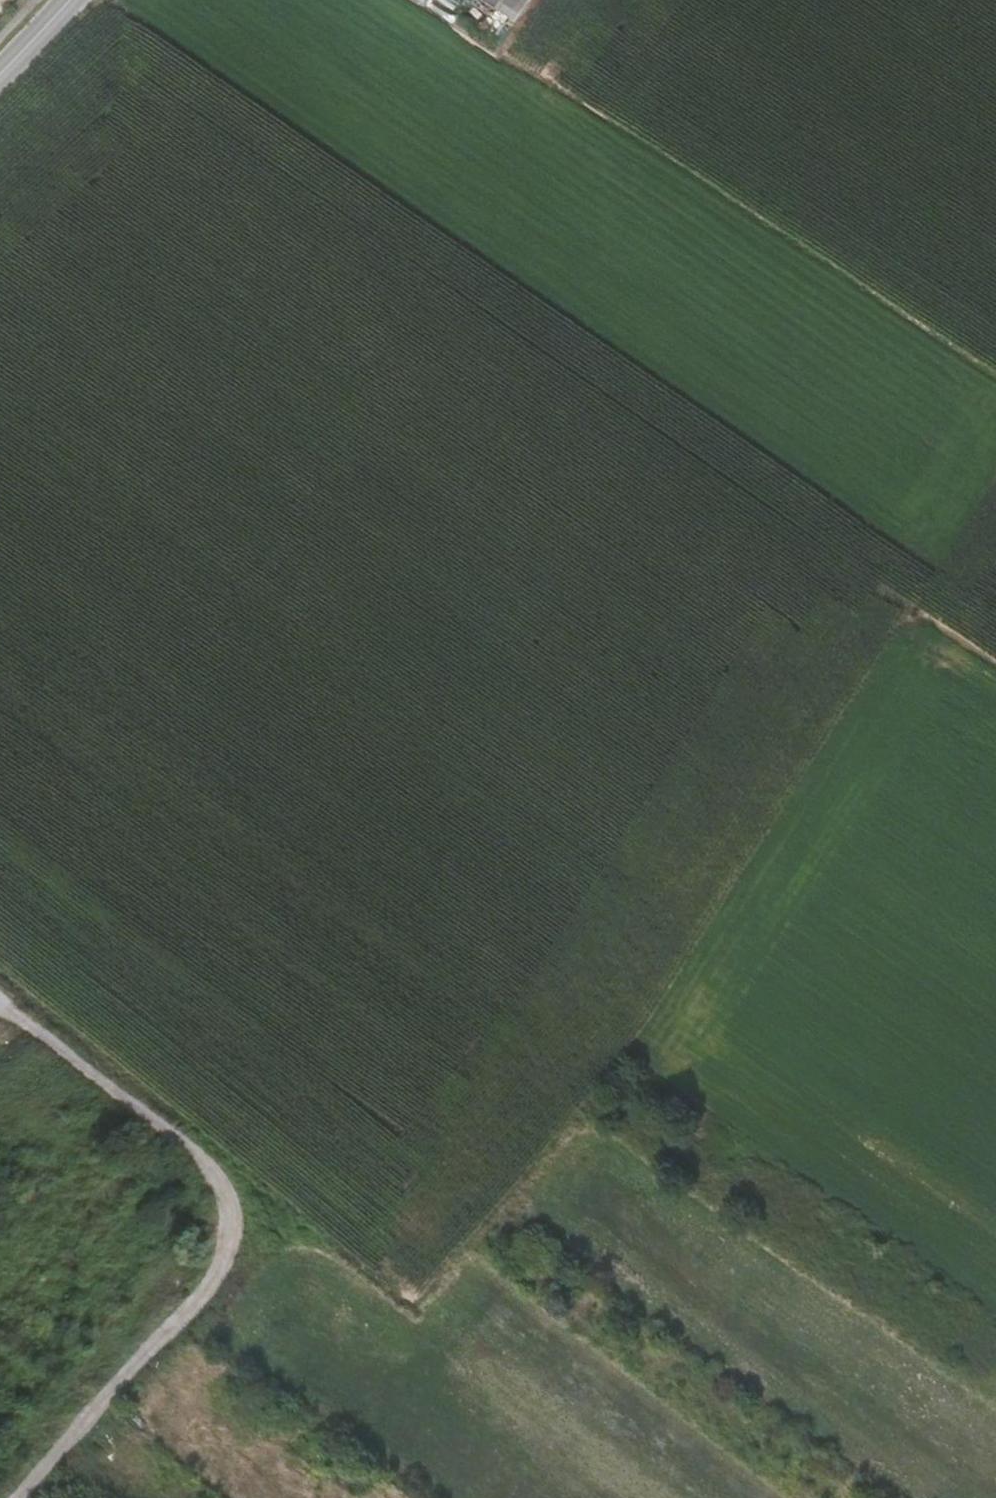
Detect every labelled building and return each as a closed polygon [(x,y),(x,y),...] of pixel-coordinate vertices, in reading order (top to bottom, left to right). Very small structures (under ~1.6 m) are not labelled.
[(531,0),(488,0),(518,21),(531,0)]
